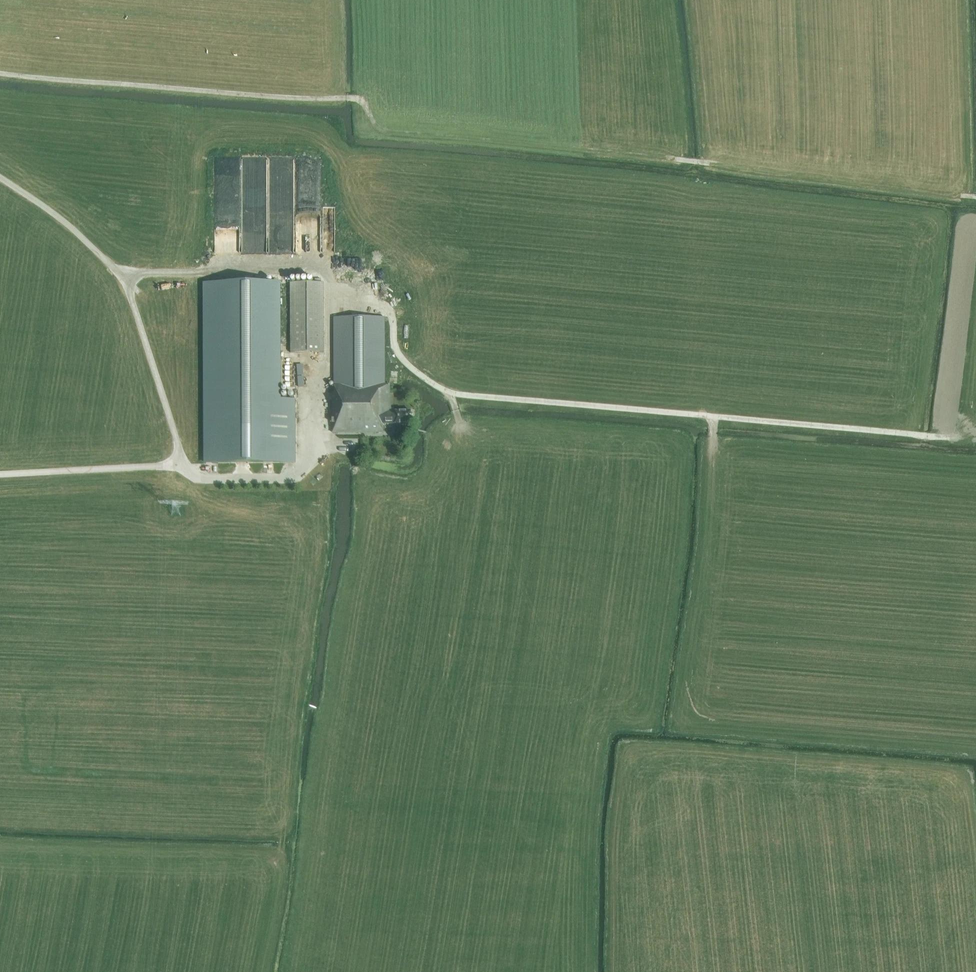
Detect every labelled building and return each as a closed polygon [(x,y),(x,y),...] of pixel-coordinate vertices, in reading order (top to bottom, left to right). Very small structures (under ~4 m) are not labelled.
[(323,282),(290,282),(290,352),(323,352),(323,282)] [(292,463),(292,388),(276,388),(275,283),(202,283),(203,463),(292,463)] [(334,408),(332,408),(332,432),(383,432),(383,424),(411,424),(411,411),(394,411),(394,409),(391,409),(389,384),(384,384),(384,317),(334,317),(334,408)]
